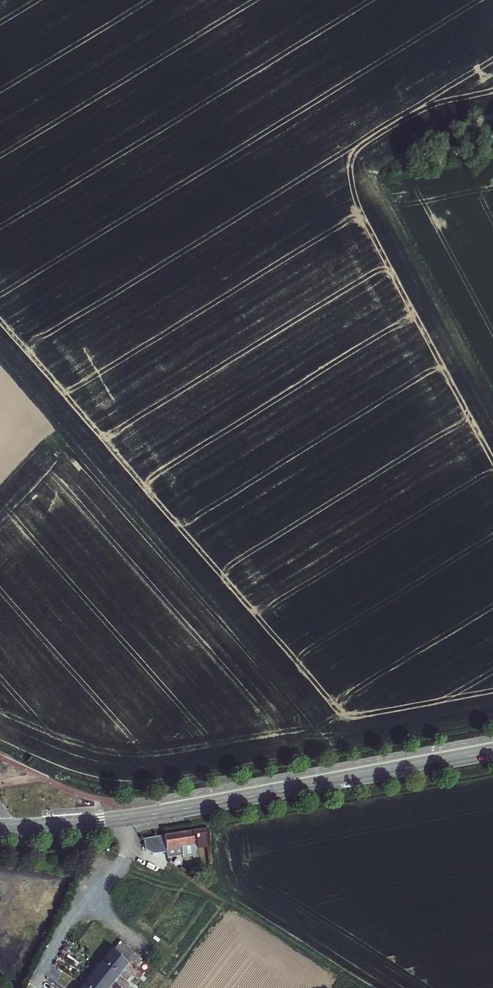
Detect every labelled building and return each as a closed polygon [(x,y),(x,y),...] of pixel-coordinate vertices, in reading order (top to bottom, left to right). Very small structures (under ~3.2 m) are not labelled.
[(195,855),(192,831),(158,836),(161,850),(181,847),(182,852),(182,857),(195,855)] [(161,850),(158,836),(144,838),(146,849),(153,854),(166,852),(167,854),(182,852),(181,847),(161,850)] [(123,958),(128,963),(134,967),(142,957),(122,941),(114,951),(118,954),(123,958)] [(140,980),(144,975),(134,967),(128,963),(123,958),(118,954),(114,951),(112,949),(103,961),(121,976),(125,971),(131,975),(133,974),(140,980)] [(121,976),(103,961),(93,972),(113,987),(121,987),(122,986),(116,981),(121,976)] [(93,972),(84,984),(89,987),(113,987),(93,972)]
